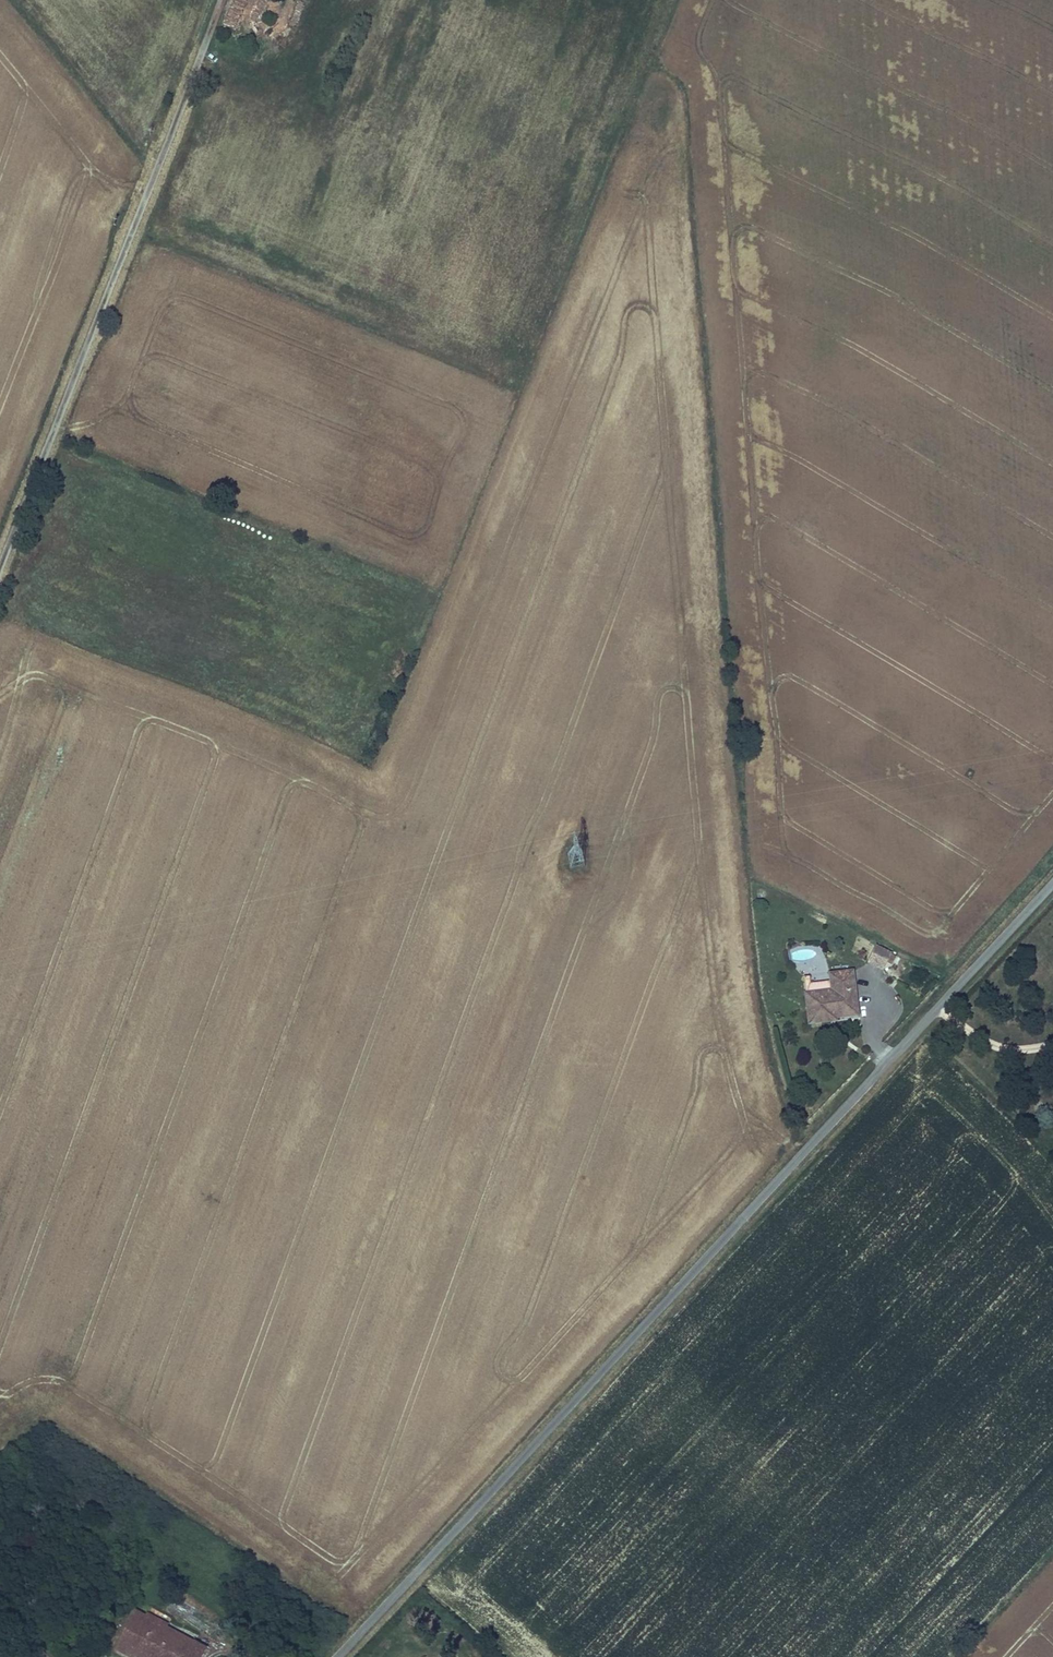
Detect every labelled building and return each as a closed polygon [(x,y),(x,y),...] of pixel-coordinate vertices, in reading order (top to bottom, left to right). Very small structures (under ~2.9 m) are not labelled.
[(885,955),(870,947),(862,962),(877,969),(885,955)] [(847,991),(851,990),(848,971),(826,973),(828,991),(800,995),(803,1025),(825,1022),(824,1014),(849,1010),(847,991)] [(853,1017),(851,990),(847,991),(849,1010),(824,1014),(825,1022),(833,1022),(832,1019),(853,1017)] [(191,1646),(132,1615),(114,1649),(128,1656),(132,1647),(151,1656),(186,1656),(191,1646)] [(191,1646),(186,1656),(200,1656),(203,1652),(191,1646)] [(128,1656),(151,1656),(132,1647),(128,1656)]
